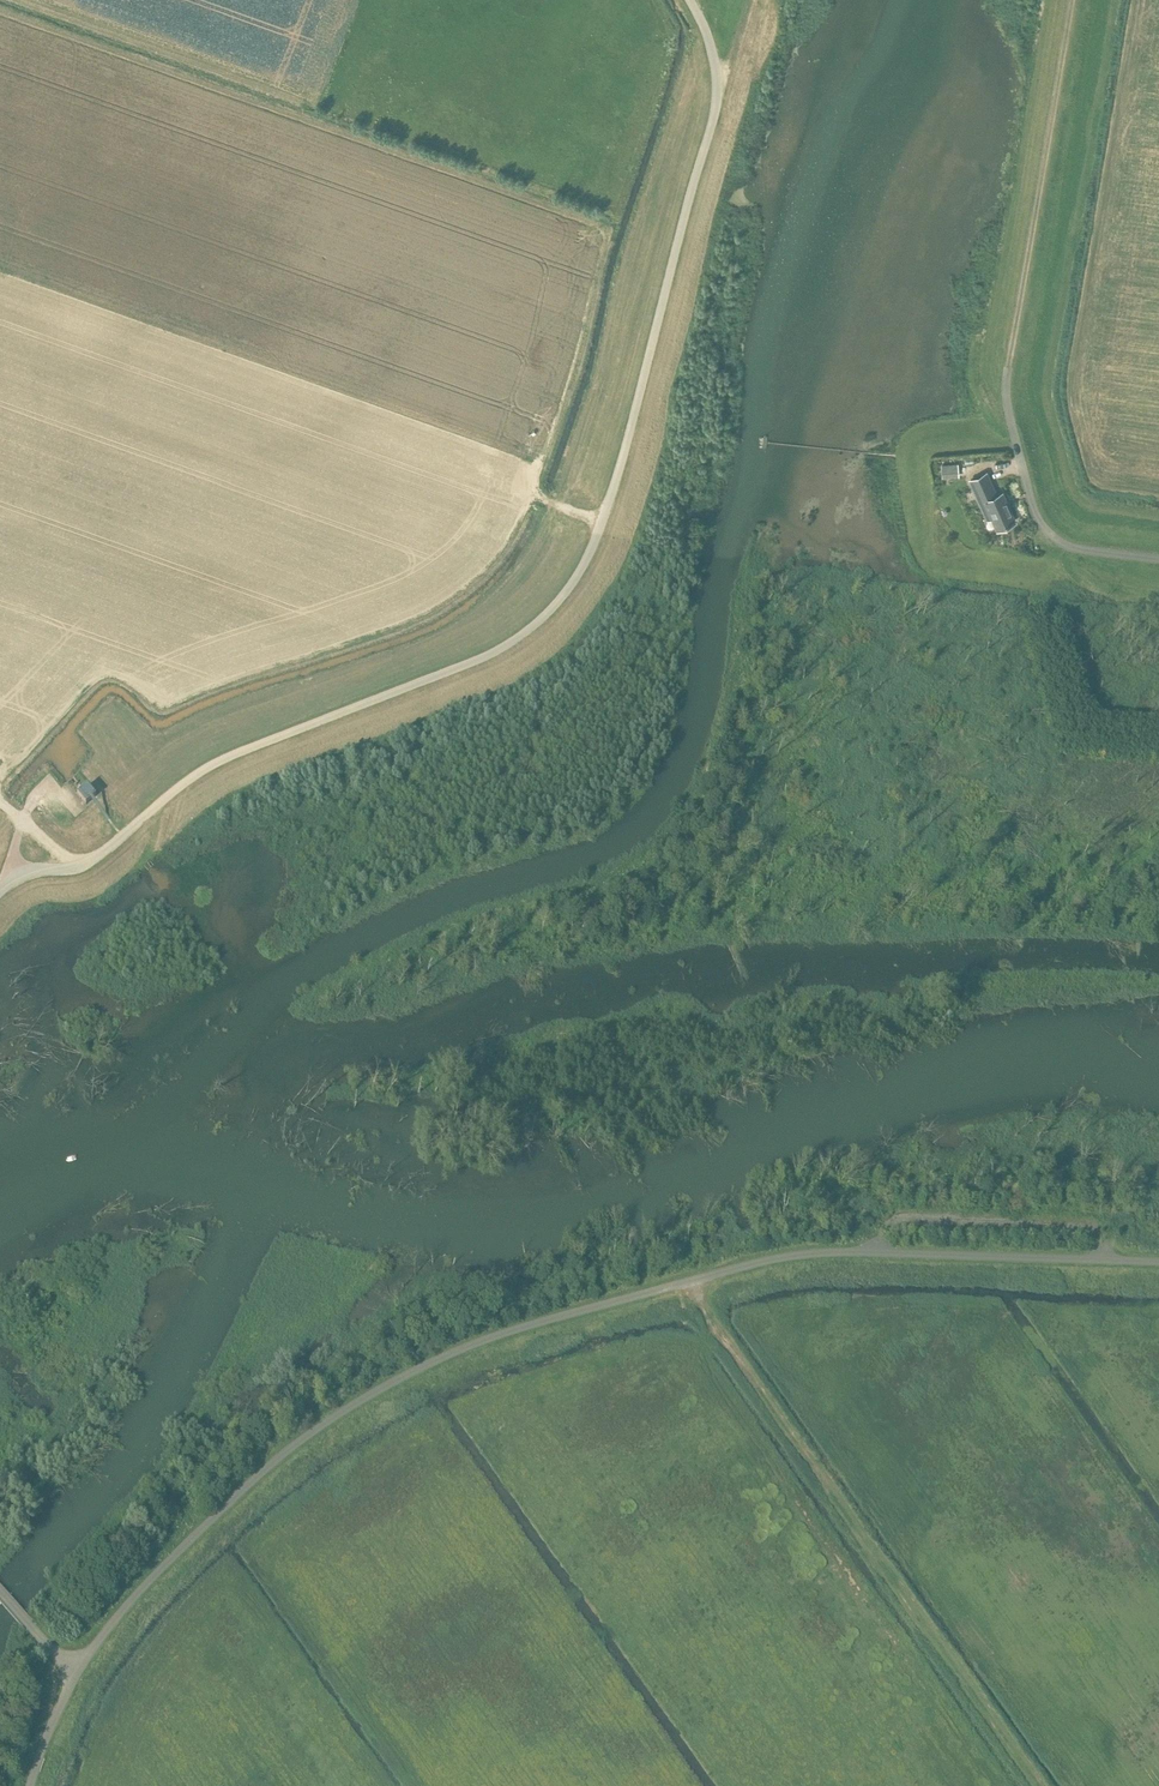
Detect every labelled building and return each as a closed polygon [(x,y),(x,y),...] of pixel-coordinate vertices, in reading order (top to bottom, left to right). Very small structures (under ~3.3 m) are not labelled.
[(957,465),(941,466),(941,473),(957,472),(957,465)] [(986,473),(971,480),(986,514),(991,512),(998,527),(997,527),(998,528),(1014,521),(1001,493),(996,495),(986,473)] [(81,791),(78,794),(86,804),(96,796),(88,786),(84,789),(81,791)]
